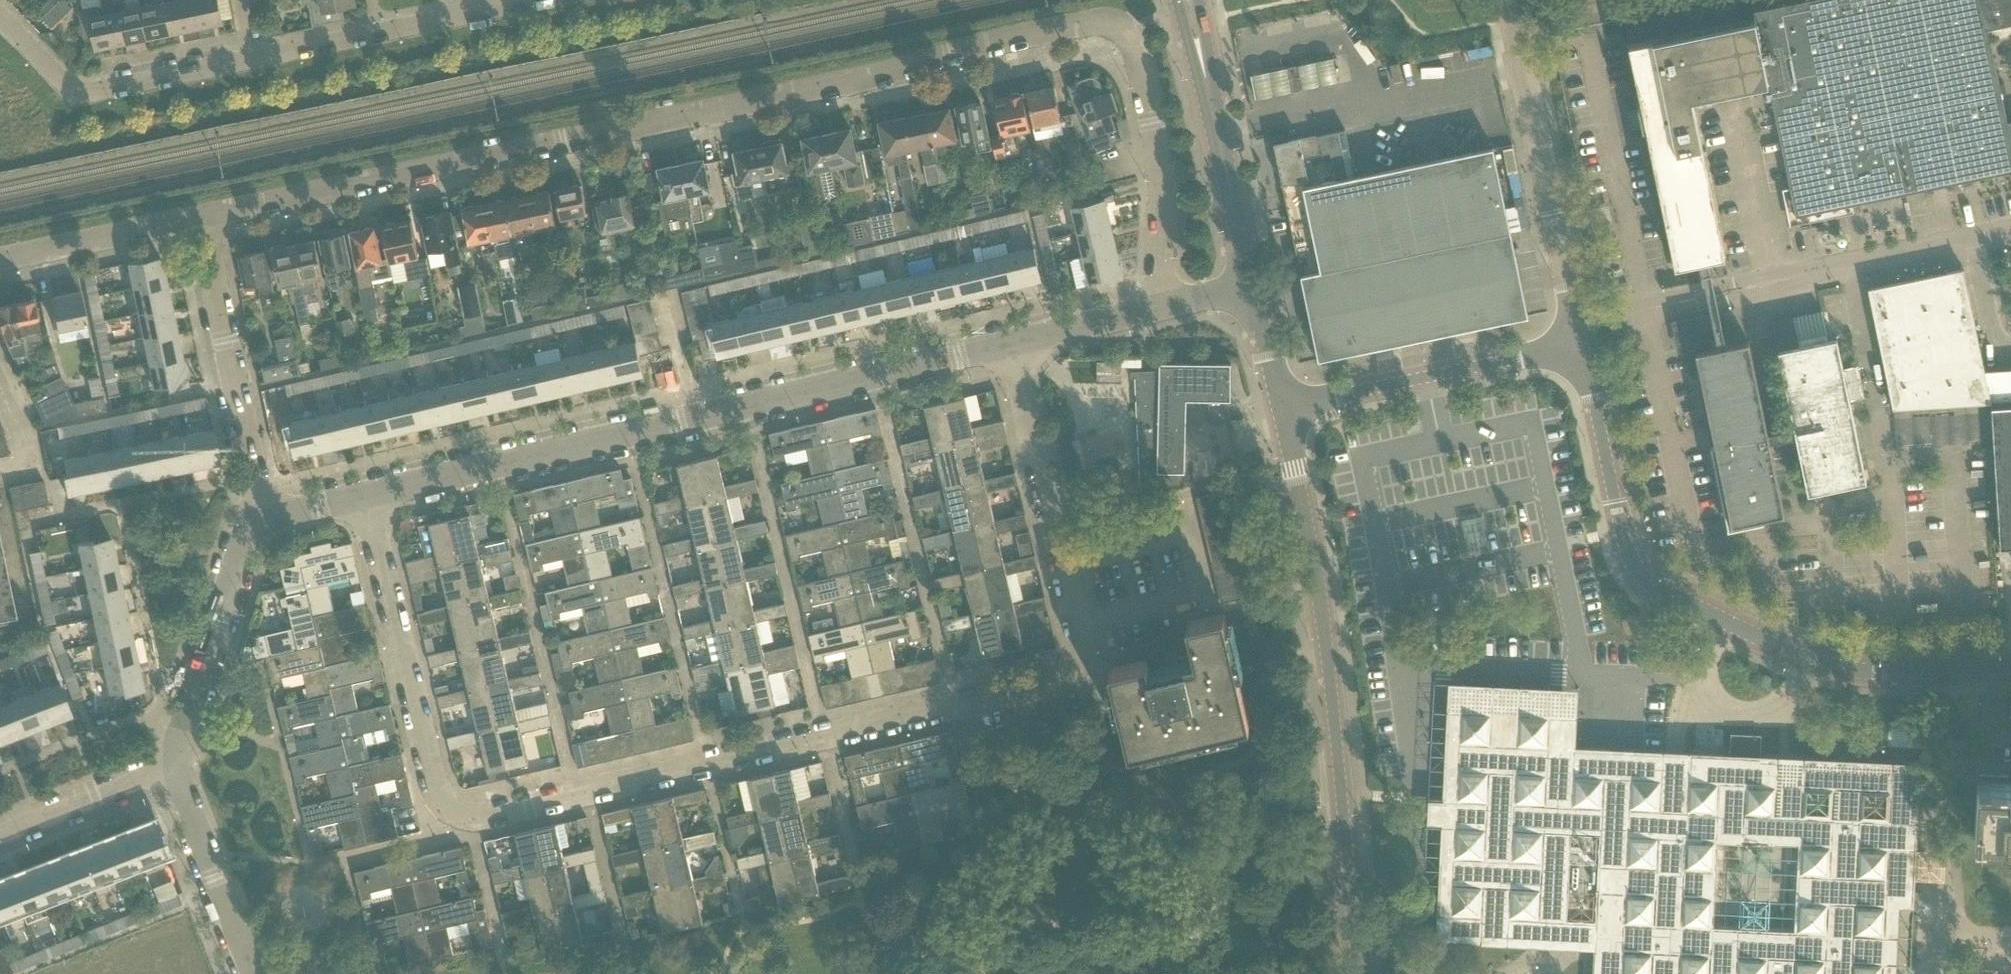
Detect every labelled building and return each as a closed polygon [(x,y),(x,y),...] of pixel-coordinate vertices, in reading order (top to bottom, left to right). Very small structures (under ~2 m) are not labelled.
[(39,8),(46,15),(61,0),(47,0),(39,8)] [(46,15),(43,17),(53,27),(73,7),(66,0),(61,0),(46,15)] [(78,10),(84,38),(94,36),(96,44),(97,49),(122,43),(113,0),(101,0),(101,3),(104,15),(100,15),(98,6),(78,10)] [(113,0),(122,43),(148,38),(141,7),(128,10),(126,0),(114,0),(113,0)] [(141,7),(148,38),(173,33),(166,0),(153,0),(154,4),(141,7)] [(173,33),(198,28),(192,0),(166,0),(173,33)] [(198,28),(223,22),(219,0),(192,0),(198,28)] [(302,3),(308,2),(309,7),(313,26),(345,20),(343,7),(354,5),(353,0),(302,0),(302,3)] [(1754,18),(1768,84),(1796,217),(2010,172),(2010,122),(2007,122),(1988,29),(2010,24),(2010,0),(1809,0),(1753,12),(1754,18)] [(1754,18),(1632,43),(1629,44),(1675,266),(1696,262),(1700,261),(1708,259),(1724,256),(1720,236),(1691,99),(1768,84),(1754,18)] [(280,22),(264,25),(266,37),(282,34),(280,22)] [(1291,91),(1302,89),(1297,66),(1286,68),(1291,91)] [(1090,77),(1068,85),(1087,142),(1091,153),(1112,146),(1112,144),(1112,143),(1122,140),(1118,130),(1117,130),(1111,113),(1117,111),(1110,92),(1105,94),(1101,84),(1097,79),(1090,77)] [(1054,87),(1027,92),(1031,112),(1034,125),(1033,125),(1036,139),(1037,139),(1064,134),(1065,139),(1077,137),(1076,133),(1072,113),(1060,116),(1054,87)] [(992,135),(996,155),(997,157),(1020,152),(1016,131),(1030,128),(1023,93),(1021,94),(1018,92),(1011,93),(1009,96),(1007,96),(1007,97),(995,99),(1002,133),(992,135)] [(981,102),(958,106),(963,134),(959,135),(963,154),(965,164),(980,161),(978,150),(990,147),(988,137),(985,121),(981,102)] [(950,108),(926,113),(940,181),(952,178),(944,142),(956,139),(950,108)] [(926,113),(900,118),(907,149),(910,149),(921,146),(929,183),(940,181),(926,113)] [(900,118),(880,122),(884,142),(886,154),(888,164),(899,162),(908,209),(906,210),(910,231),(912,230),(923,228),(907,149),(900,118)] [(851,128),(825,133),(832,167),(844,164),(849,186),(866,182),(860,151),(856,151),(851,128)] [(1290,141),(1274,144),(1282,184),(1304,179),(1308,179),(1303,158),(1349,148),(1345,129),(1290,141)] [(825,133),(803,138),(807,158),(816,199),(827,197),(837,195),(831,167),(832,167),(825,133)] [(762,147),(759,148),(765,178),(768,193),(797,187),(792,162),(787,163),(783,143),(775,144),(774,139),(763,142),(761,144),(762,147)] [(1282,184),(1317,353),(1342,348),(1343,355),(1528,316),(1493,147),(1305,186),(1304,179),(1282,184)] [(739,172),(734,173),(736,184),(738,193),(739,199),(755,196),(752,181),(765,178),(759,148),(735,153),(739,172)] [(704,159),(681,164),(693,218),(694,224),(707,221),(708,221),(709,220),(710,220),(711,219),(712,218),(713,217),(713,216),(714,216),(714,215),(714,214),(714,213),(714,212),(714,211),(713,210),(713,209),(713,208),(712,208),(712,207),(711,207),(711,206),(710,206),(709,206),(709,205),(708,205),(707,205),(706,205),(705,205),(704,205),(703,205),(702,206),(699,193),(711,191),(708,179),(704,159)] [(693,218),(681,164),(659,169),(663,187),(662,187),(658,194),(665,229),(671,233),(694,228),(692,218),(693,218)] [(556,190),(560,210),(561,218),(578,215),(581,227),(591,225),(586,204),(582,184),(570,187),(570,185),(560,187),(561,189),(556,190)] [(538,193),(528,195),(540,250),(550,248),(545,227),(557,224),(550,191),(547,191),(545,190),(540,191),(538,193)] [(613,198),(597,201),(604,232),(597,233),(601,253),(602,253),(615,251),(611,231),(635,226),(628,193),(627,194),(624,190),(616,192),(615,196),(613,196),(613,198)] [(509,200),(507,200),(514,233),(512,234),(515,248),(526,245),(527,253),(540,250),(528,195),(518,198),(516,196),(510,197),(509,200)] [(495,203),(486,205),(497,260),(517,255),(515,248),(512,234),(514,233),(507,200),(505,201),(502,199),(497,200),(495,203)] [(993,199),(972,203),(975,216),(995,211),(993,199)] [(1071,206),(1077,232),(1090,229),(1091,232),(1111,227),(1105,202),(1087,206),(1087,202),(1071,206)] [(497,260),(486,205),(475,207),(473,205),(467,207),(467,209),(464,209),(471,242),(481,240),(486,262),(497,260)] [(431,267),(459,262),(448,208),(420,213),(431,267)] [(906,210),(893,212),(897,234),(910,231),(906,210)] [(1026,210),(1004,215),(1007,225),(1028,220),(1026,210)] [(893,211),(869,215),(873,239),(897,234),(893,212),(893,211)] [(1044,213),(1033,215),(1038,237),(1049,234),(1044,213)] [(996,217),(976,221),(978,232),(999,227),(996,217)] [(813,219),(800,222),(808,255),(820,252),(813,219)] [(385,226),(382,226),(386,246),(390,261),(404,258),(409,280),(423,277),(430,275),(427,259),(420,260),(416,239),(412,220),(395,223),(393,222),(387,223),(385,226)] [(976,221),(955,226),(958,237),(978,232),(976,221)] [(363,230),(351,233),(357,260),(355,260),(359,280),(361,289),(359,290),(365,322),(379,319),(376,306),(379,306),(370,265),(382,262),(379,247),(375,228),(373,228),(369,227),(364,228),(363,230)] [(1077,232),(1083,256),(1096,253),(1097,257),(1117,252),(1111,227),(1091,232),(1090,229),(1077,232)] [(947,228),(928,233),(930,243),(950,238),(947,228)] [(928,233),(906,238),(909,248),(930,243),(928,233)] [(320,239),(324,259),(330,289),(340,287),(336,269),(352,266),(345,234),(320,239)] [(1050,238),(1039,241),(1044,261),(1055,259),(1050,238)] [(744,270),(739,247),(738,239),(717,244),(722,265),(703,270),(706,279),(744,270)] [(316,240),(296,244),(308,303),(318,301),(314,279),(323,277),(316,240)] [(898,240),(879,244),(881,255),(901,250),(898,240)] [(296,244),(272,249),(276,268),(280,286),(289,284),(293,303),(295,302),(296,305),(300,324),(301,324),(312,322),(308,303),(296,244)] [(752,244),(739,247),(744,270),(757,267),(752,244)] [(879,244),(857,249),(860,260),(881,255),(879,244)] [(1035,247),(1010,253),(1014,267),(1010,268),(1014,287),(1039,281),(1035,262),(1038,261),(1035,247)] [(266,250),(240,256),(246,286),(262,283),(264,292),(274,290),(266,250)] [(849,251),(829,256),(831,266),(851,262),(849,251)] [(1096,253),(1083,256),(1089,282),(1102,279),(1103,282),(1123,277),(1117,252),(1097,257),(1096,253)] [(1010,253),(984,259),(988,273),(984,274),(989,293),(1014,287),(1010,268),(1014,267),(1010,253)] [(829,256),(807,261),(810,271),(831,266),(829,256)] [(128,262),(133,287),(148,284),(149,288),(167,284),(162,259),(144,263),(143,259),(128,262)] [(984,259),(961,264),(965,279),(961,280),(966,298),(989,293),(984,274),(988,273),(984,259)] [(800,263),(781,267),(783,278),(802,273),(800,263)] [(961,264),(936,270),(940,285),(936,285),(941,304),(966,298),(961,280),(965,279),(961,264)] [(662,267),(667,289),(705,280),(703,271),(677,277),(674,265),(662,267)] [(781,267),(758,273),(761,283),(783,278),(781,267)] [(1057,267),(1046,269),(1051,290),(1062,288),(1057,267)] [(92,269),(82,272),(86,291),(87,293),(97,291),(96,286),(92,269)] [(1986,374),(1986,370),(1964,269),(1868,289),(1893,410),(1982,404),(1986,404),(1988,404),(1986,374)] [(936,270),(912,276),(916,290),(912,291),(917,310),(941,304),(936,285),(940,285),(936,270)] [(751,274),(732,279),(734,289),(753,285),(751,274)] [(912,276),(887,282),(891,296),(887,297),(892,316),(917,310),(912,291),(916,290),(912,276)] [(709,284),(709,285),(711,295),(712,294),(734,289),(732,279),(709,284)] [(622,283),(604,287),(607,303),(625,299),(633,298),(629,284),(629,282),(622,283)] [(887,282),(863,288),(866,302),(863,303),(867,322),(892,316),(887,297),(891,296),(887,282)] [(475,283),(459,286),(465,316),(481,313),(475,283)] [(133,287),(138,312),(153,309),(154,313),(172,310),(167,284),(149,288),(148,284),(133,287)] [(574,289),(578,309),(607,302),(605,294),(588,298),(585,286),(574,289)] [(682,291),(685,304),(708,298),(705,286),(682,291)] [(863,288),(838,294),(841,308),(837,309),(842,328),(867,322),(863,303),(866,302),(863,288)] [(55,315),(57,329),(84,324),(82,312),(85,311),(81,291),(55,296),(58,314),(55,315)] [(785,294),(761,300),(762,302),(767,325),(764,326),(769,345),(794,339),(790,320),(793,319),(790,305),(788,305),(785,294)] [(838,294),(814,299),(818,313),(814,314),(819,333),(842,328),(837,309),(841,308),(838,294)] [(522,322),(519,296),(502,298),(505,323),(522,322)] [(32,298),(12,302),(23,352),(26,352),(33,351),(31,342),(40,340),(32,298)] [(631,303),(627,304),(631,321),(655,315),(651,298),(631,303)] [(685,304),(688,316),(711,311),(708,298),(685,304)] [(99,299),(88,301),(93,322),(103,320),(99,299)] [(571,299),(550,304),(552,315),(574,310),(571,299)] [(814,299),(790,305),(793,319),(790,320),(794,339),(819,333),(814,314),(818,313),(814,299)] [(12,302),(0,305),(0,326),(20,372),(33,367),(26,352),(23,352),(12,302)] [(762,302),(736,309),(738,317),(740,316),(744,331),(740,332),(745,351),(769,345),(764,326),(767,325),(762,302)] [(552,315),(550,304),(532,308),(534,319),(552,315)] [(623,304),(602,309),(605,320),(626,315),(624,305),(623,304)] [(138,312),(143,336),(158,333),(159,337),(177,334),(172,310),(154,313),(153,309),(138,312)] [(602,309),(581,314),(584,325),(605,320),(602,309)] [(711,311),(688,316),(691,329),(714,323),(711,311)] [(1821,311),(1772,321),(1778,350),(1794,428),(1796,437),(1808,494),(1817,492),(1829,489),(1867,482),(1866,480),(1837,338),(1828,340),(1821,311)] [(655,315),(631,321),(635,338),(659,332),(655,315)] [(573,316),(553,320),(556,332),(576,327),(573,316)] [(717,335),(699,340),(704,360),(745,351),(740,332),(744,331),(740,316),(738,317),(714,323),(717,335)] [(350,318),(336,321),(339,336),(353,333),(350,318)] [(103,320),(93,322),(96,338),(97,342),(107,340),(103,320)] [(553,320),(532,325),(534,337),(556,332),(553,320)] [(1706,321),(1680,327),(1684,344),(1694,342),(1696,342),(1709,339),(1708,331),(1707,331),(1706,321)] [(714,323),(691,329),(694,341),(699,340),(717,335),(714,323)] [(524,327),(504,332),(507,343),(527,339),(524,327)] [(504,332),(483,337),(485,348),(507,343),(504,332)] [(659,332),(635,338),(636,341),(639,355),(663,349),(659,332)] [(143,336),(149,362),(164,359),(165,363),(183,360),(177,334),(159,337),(158,333),(143,336)] [(285,355),(296,353),(293,339),(282,341),(285,355)] [(475,339),(454,344),(457,355),(478,350),(475,339)] [(636,341),(610,347),(614,362),(610,363),(614,381),(640,375),(636,357),(640,356),(639,355),(636,341)] [(1749,341),(1696,352),(1702,385),(1699,386),(1711,447),(1714,460),(1718,459),(1731,525),(1785,514),(1770,443),(1796,437),(1794,428),(1768,434),(1749,341)] [(108,344),(98,346),(103,371),(113,369),(108,344)] [(454,344),(434,349),(436,360),(457,355),(454,344)] [(610,347),(586,353),(590,368),(586,369),(590,387),(614,381),(610,363),(614,362),(610,347)] [(426,350),(406,355),(408,367),(429,362),(426,350)] [(586,353),(562,359),(566,374),(562,374),(566,393),(590,387),(586,369),(590,368),(586,353)] [(320,359),(322,370),(342,365),(339,354),(320,359)] [(406,355),(384,360),(387,372),(408,367),(406,355)] [(262,365),(266,383),(301,375),(297,358),(262,365)] [(164,359),(149,362),(154,387),(167,384),(168,388),(188,384),(183,360),(165,363),(164,359)] [(562,359),(537,364),(541,379),(537,380),(541,399),(566,393),(562,374),(566,374),(562,359)] [(1097,361),(1097,383),(1122,383),(1122,361),(1097,361)] [(377,362),(357,367),(360,378),(379,373),(377,362)] [(1213,425),(1215,425),(1231,421),(1227,401),(1231,401),(1231,363),(1160,363),(1160,370),(1130,371),(1131,378),(1136,377),(1141,486),(1180,484),(1179,473),(1185,472),(1187,400),(1208,401),(1213,425)] [(537,364),(513,370),(516,385),(513,386),(517,404),(541,399),(537,380),(541,379),(537,364)] [(47,390),(31,397),(40,417),(43,423),(78,415),(73,403),(60,376),(56,365),(39,372),(45,384),(47,390)] [(357,367),(335,372),(338,383),(360,378),(357,367)] [(513,370),(488,376),(492,391),(488,392),(492,410),(517,404),(513,386),(516,385),(513,370)] [(114,373),(104,375),(108,397),(119,395),(114,373)] [(1986,374),(1988,404),(2010,402),(2010,376),(2004,377),(2003,373),(1986,374)] [(328,374),(308,378),(311,390),(330,385),(328,374)] [(488,376),(463,382),(467,397),(463,398),(467,416),(492,410),(488,392),(492,391),(488,376)] [(92,400),(73,403),(78,415),(78,416),(106,411),(103,398),(101,398),(97,377),(88,379),(92,400)] [(286,383),(289,395),(311,390),(308,378),(286,383)] [(463,382),(438,388),(442,403),(438,404),(442,422),(467,416),(463,398),(467,397),(463,382)] [(438,388),(415,393),(418,408),(415,409),(419,428),(442,422),(438,404),(442,403),(438,388)] [(415,393),(390,399),(394,414),(390,415),(394,433),(419,428),(415,409),(418,408),(415,393)] [(187,400),(185,401),(187,412),(189,411),(209,407),(207,396),(187,400)] [(964,396),(945,401),(954,443),(1006,431),(1003,420),(972,427),(964,396)] [(390,399),(366,405),(369,420),(366,421),(370,439),(394,433),(390,415),(394,414),(390,399)] [(901,444),(904,455),(954,443),(945,401),(925,405),(932,437),(901,444)] [(177,402),(157,406),(159,418),(179,414),(177,402)] [(366,405),(341,411),(344,426),(341,427),(345,445),(370,439),(366,421),(369,420),(366,405)] [(157,406),(135,411),(138,422),(159,418),(157,406)] [(1998,528),(2000,548),(2010,548),(2010,406),(1991,407),(1998,528)] [(876,408),(823,420),(834,470),(857,465),(851,438),(872,433),(873,438),(883,436),(876,408)] [(341,411),(317,417),(321,431),(317,432),(321,451),(345,445),(341,427),(344,426),(341,411)] [(128,413),(107,417),(110,428),(130,424),(128,413)] [(96,419),(86,421),(88,433),(96,431),(110,428),(107,417),(96,419)] [(321,431),(317,417),(291,423),(294,436),(291,436),(295,457),(321,451),(317,432),(321,431)] [(806,448),(812,476),(834,470),(823,420),(769,433),(776,461),(785,458),(784,453),(806,448)] [(76,424),(56,428),(58,439),(78,435),(81,434),(78,423),(76,424)] [(213,429),(188,434),(191,449),(187,450),(191,468),(216,463),(212,445),(216,444),(213,429)] [(954,443),(964,484),(984,479),(977,450),(1008,443),(1006,431),(954,443)] [(135,434),(112,439),(114,449),(117,464),(113,465),(117,483),(141,478),(138,460),(142,459),(139,444),(137,444),(135,434)] [(188,434),(164,439),(167,454),(163,455),(167,473),(191,468),(187,450),(191,449),(188,434)] [(164,439),(139,444),(142,459),(138,460),(141,478),(167,473),(163,455),(167,454),(164,439)] [(938,460),(944,489),(964,484),(954,443),(904,455),(906,467),(938,460)] [(114,449),(89,454),(92,469),(88,470),(92,488),(117,483),(113,465),(117,464),(114,449)] [(92,469),(89,454),(63,459),(66,472),(62,472),(66,493),(92,488),(88,470),(92,469)] [(718,455),(698,460),(708,502),(728,498),(759,490),(756,478),(725,486),(718,455)] [(888,458),(857,465),(834,470),(846,520),(869,515),(862,487),(883,482),(885,488),(894,486),(888,458)] [(668,512),(687,507),(708,502),(698,460),(677,464),(685,495),(653,502),(656,514),(668,512)] [(621,468),(568,481),(580,531),(601,526),(594,498),(616,493),(620,508),(637,504),(631,477),(624,479),(621,468)] [(817,498),(824,525),(838,522),(846,520),(834,470),(812,476),(781,483),(787,511),(798,508),(796,503),(817,498)] [(964,484),(974,526),(994,521),(987,492),(1018,484),(1015,472),(984,479),(964,484)] [(43,480),(31,482),(36,505),(48,503),(43,480)] [(521,522),(526,543),(535,541),(529,514),(550,509),(556,536),(580,531),(568,481),(514,493),(521,522)] [(31,482),(20,484),(24,508),(36,505),(31,482)] [(24,508),(20,484),(8,486),(13,510),(24,508)] [(947,501),(954,530),(974,526),(964,484),(944,489),(913,496),(916,508),(947,501)] [(1222,492),(1196,498),(1199,511),(1225,505),(1222,492)] [(708,502),(717,544),(737,539),(768,532),(765,520),(735,527),(728,498),(708,502)] [(666,556),(697,549),(717,544),(708,502),(687,507),(694,537),(663,544),(666,556)] [(1228,518),(1225,505),(1199,511),(1202,524),(1228,518)] [(838,522),(850,572),(873,567),(867,539),(888,534),(889,540),(899,537),(892,510),(869,515),(846,520),(838,522)] [(668,512),(656,514),(659,526),(667,524),(670,519),(668,512)] [(470,514),(450,518),(460,561),(511,549),(508,537),(477,544),(470,514)] [(974,526),(983,567),(1003,562),(996,533),(1028,526),(1025,514),(994,521),(974,526)] [(580,531),(591,581),(599,579),(613,575),(607,548),(628,543),(635,570),(653,566),(641,516),(601,526),(580,531)] [(406,561),(409,573),(460,561),(450,518),(430,523),(437,554),(406,561)] [(1231,531),(1228,518),(1202,524),(1205,537),(1231,531)] [(1480,518),(1460,522),(1465,548),(1485,544),(1480,518)] [(822,549),(828,577),(850,572),(838,522),(824,525),(785,534),(792,562),(802,560),(800,554),(822,549)] [(928,526),(921,528),(923,537),(935,535),(933,528),(928,526)] [(957,542),(963,571),(983,567),(974,526),(954,530),(935,535),(923,537),(923,538),(926,550),(957,542)] [(562,558),(569,586),(591,581),(580,531),(556,536),(535,541),(526,543),(532,572),(542,569),(540,564),(562,558)] [(1234,544),(1231,531),(1205,537),(1208,550),(1234,544)] [(717,544),(727,585),(747,580),(778,573),(775,561),(744,568),(737,539),(717,544)] [(79,543),(84,569),(97,566),(98,569),(117,565),(112,540),(95,544),(94,540),(79,543)] [(16,615),(0,541),(0,619),(16,615)] [(907,541),(897,544),(901,559),(911,557),(907,541)] [(296,565),(281,568),(286,588),(305,583),(307,591),(313,616),(335,611),(329,584),(351,578),(353,584),(362,582),(355,554),(353,542),(332,547),(331,542),(311,546),(312,552),(294,556),(296,565)] [(1030,543),(1018,546),(1018,547),(1021,558),(1033,555),(1030,543)] [(685,595),(707,590),(727,585),(717,544),(697,549),(704,578),(673,585),(676,597),(685,595)] [(1237,557),(1234,544),(1208,550),(1211,563),(1237,557)] [(460,561),(469,601),(490,597),(483,567),(514,560),(511,549),(460,561)] [(39,551),(29,554),(33,575),(44,573),(40,553),(39,551)] [(983,567),(993,608),(1013,603),(1006,574),(1017,572),(1038,567),(1035,555),(1033,555),(1021,558),(1003,562),(983,567)] [(1240,570),(1237,557),(1211,563),(1214,577),(1240,570)] [(850,572),(861,622),(885,616),(878,588),(899,584),(901,589),(910,587),(904,559),(873,567),(850,572)] [(443,577),(449,606),(469,601),(460,561),(409,573),(411,584),(423,582),(443,577)] [(84,569),(90,593),(102,591),(103,594),(122,590),(117,565),(98,569),(97,566),(84,569)] [(599,579),(611,629),(633,623),(627,595),(648,590),(649,596),(659,594),(653,566),(635,570),(613,575),(599,579)] [(966,584),(973,612),(993,608),(983,567),(963,571),(932,579),(935,591),(966,584)] [(1244,584),(1240,570),(1214,577),(1217,590),(1244,584)] [(1527,571),(1499,572),(1501,591),(1528,589),(1527,571)] [(834,599),(840,627),(861,622),(850,572),(828,577),(797,584),(804,612),(813,610),(812,604),(834,599)] [(1017,572),(1006,574),(1013,603),(1024,601),(1017,572)] [(548,603),(540,605),(544,621),(552,619),(560,617),(561,620),(583,614),(587,634),(611,629),(599,579),(591,581),(569,586),(546,592),(548,603)] [(727,585),(737,626),(757,622),(788,614),(785,602),(754,609),(747,580),(727,585)] [(46,581),(35,583),(39,604),(50,602),(46,581)] [(423,582),(411,584),(418,613),(424,612),(419,590),(424,589),(423,582)] [(1247,597),(1244,584),(1217,590),(1220,603),(1247,597)] [(694,637),(716,631),(737,626),(727,585),(707,590),(714,619),(683,626),(686,639),(694,637)] [(469,601),(479,643),(499,638),(493,609),(523,602),(521,589),(490,597),(469,601)] [(90,593),(95,619),(108,616),(108,619),(128,615),(122,590),(103,594),(102,591),(90,593)] [(265,633),(270,655),(319,643),(313,616),(307,591),(280,598),(283,607),(289,605),(294,627),(265,633)] [(685,595),(676,597),(678,608),(684,607),(687,603),(685,595)] [(1013,603),(993,608),(1003,651),(1023,646),(1016,615),(1028,612),(1047,608),(1045,596),(1024,601),(1013,603)] [(452,619),(459,647),(479,643),(469,601),(449,606),(424,612),(418,613),(421,626),(452,619)] [(50,602),(39,604),(44,625),(49,624),(55,623),(50,602)] [(939,602),(942,619),(953,615),(950,603),(939,602)] [(313,616),(319,643),(324,666),(347,661),(340,633),(363,628),(364,634),(374,632),(367,604),(335,611),(313,616)] [(993,608),(973,612),(942,620),(945,632),(976,625),(983,655),(1003,651),(993,608)] [(885,616),(861,622),(874,673),(878,672),(889,669),(897,667),(890,639),(911,634),(913,639),(922,637),(915,609),(885,616)] [(1016,615),(1023,646),(1025,646),(1035,643),(1028,612),(1016,615)] [(1110,667),(1126,733),(1129,749),(1249,721),(1224,612),(1188,620),(1195,654),(1178,658),(1179,664),(1150,671),(1147,658),(1110,667)] [(95,619),(100,644),(113,641),(113,644),(133,640),(128,615),(108,619),(108,616),(95,619)] [(611,629),(623,678),(645,673),(638,645),(660,640),(661,646),(671,643),(664,616),(633,623),(611,629)] [(737,626),(746,667),(797,655),(795,643),(764,651),(757,622),(737,626)] [(855,677),(867,674),(874,673),(861,622),(840,627),(809,634),(815,662),(825,659),(824,654),(845,649),(852,678),(855,677)] [(692,668),(695,679),(746,667),(737,626),(716,631),(723,660),(692,668)] [(51,631),(46,633),(54,652),(63,648),(56,629),(51,631)] [(559,652),(551,653),(555,671),(564,669),(572,667),(571,661),(593,656),(599,684),(623,678),(611,629),(587,634),(557,642),(559,652)] [(479,643),(489,684),(509,679),(502,650),(533,643),(530,630),(499,638),(479,643)] [(945,635),(947,643),(954,641),(952,633),(945,635)] [(694,637),(686,639),(688,648),(693,647),(696,644),(694,637)] [(100,644),(105,667),(118,665),(118,668),(138,664),(133,640),(113,644),(113,641),(100,644)] [(43,642),(23,650),(27,660),(47,652),(43,642)] [(304,671),(310,698),(331,694),(324,666),(319,643),(270,655),(266,656),(273,684),(283,682),(282,676),(304,671)] [(462,659),(469,689),(489,684),(479,643),(459,647),(428,655),(431,667),(462,659)] [(1023,646),(1003,651),(1006,660),(1027,655),(1025,646),(1023,646)] [(63,648),(54,652),(61,672),(71,668),(63,648)] [(1003,651),(983,655),(985,665),(1006,660),(1003,651)] [(0,659),(0,671),(19,663),(16,653),(0,659)] [(324,666),(331,694),(336,716),(358,711),(352,683),(375,678),(376,683),(386,681),(379,653),(347,661),(324,666)] [(797,655),(746,667),(756,709),(774,705),(776,705),(790,701),(783,670),(800,666),(797,655)] [(935,658),(924,661),(929,684),(940,682),(935,658)] [(924,661),(912,664),(918,687),(929,684),(924,661)] [(118,665),(105,667),(111,693),(123,690),(124,693),(143,689),(138,664),(118,668),(118,665)] [(912,664),(901,666),(906,690),(918,687),(912,664)] [(645,673),(623,678),(635,730),(642,728),(653,725),(657,724),(651,695),(672,690),(673,696),(682,693),(676,666),(645,673)] [(901,666),(897,667),(889,669),(895,692),(906,690),(901,666)] [(746,667),(695,679),(698,690),(729,683),(736,714),(738,714),(756,709),(746,667)] [(878,672),(883,695),(895,692),(889,669),(878,672)] [(489,684),(499,725),(519,721),(516,708),(512,691),(543,684),(540,672),(509,679),(489,684)] [(878,672),(874,673),(867,674),(872,698),(883,695),(878,672)] [(867,674),(855,677),(861,700),(872,698),(867,674)] [(74,675),(64,679),(66,682),(73,701),(82,697),(83,697),(74,675)] [(855,677),(852,678),(844,680),(849,703),(861,700),(855,677)] [(619,733),(630,731),(635,730),(623,678),(599,684),(569,691),(575,719),(585,717),(583,711),(605,706),(612,735),(619,733)] [(844,680),(832,682),(838,706),(849,703),(844,680)] [(838,706),(832,682),(821,685),(827,708),(838,706)] [(59,683),(35,693),(40,707),(36,708),(43,725),(68,716),(61,698),(65,697),(59,683)] [(447,684),(436,687),(438,696),(450,693),(447,684)] [(472,700),(479,730),(499,725),(489,684),(469,689),(450,693),(438,696),(440,708),(472,700)] [(35,693),(11,702),(17,716),(13,717),(20,735),(43,725),(36,708),(40,707),(35,693)] [(316,720),(322,749),(343,744),(336,716),(331,694),(310,698),(278,706),(284,734),(293,732),(295,731),(293,726),(316,720)] [(11,702),(0,706),(0,743),(20,735),(13,717),(17,716),(11,702)] [(547,702),(516,708),(519,721),(550,713),(547,702)] [(336,716),(343,744),(348,766),(370,761),(364,732),(386,727),(388,733),(397,731),(391,703),(358,711),(336,716)] [(774,705),(756,709),(758,718),(776,714),(774,705)] [(756,709),(738,714),(740,723),(758,718),(756,709)] [(1446,799),(1445,826),(1443,858),(1439,938),(1494,941),(1568,944),(1569,932),(1576,933),(1597,933),(1595,958),(1595,973),(1886,973),(1890,893),(1903,894),(1903,887),(1907,822),(1775,815),(1778,765),(1770,765),(1770,763),(1768,763),(1768,765),(1760,764),(1760,758),(1760,754),(1761,736),(1731,734),(1730,745),(1730,756),(1694,754),(1686,754),(1665,753),(1662,753),(1583,749),(1572,748),(1574,715),(1450,709),(1446,799)] [(519,721),(499,725),(509,768),(529,763),(522,733),(553,725),(550,713),(519,721)] [(688,717),(677,720),(682,743),(693,740),(688,717)] [(677,720),(665,722),(670,746),(682,743),(677,720)] [(1888,748),(1932,749),(1933,733),(1933,723),(1889,721),(1888,748)] [(665,722),(657,724),(653,725),(659,748),(670,746),(665,722)] [(499,725),(479,730),(447,737),(450,749),(481,742),(489,772),(508,768),(509,768),(499,725)] [(642,728),(647,751),(659,748),(653,725),(642,728)] [(642,728),(635,730),(630,731),(636,754),(647,751),(642,728)] [(630,731),(619,733),(624,756),(636,754),(630,731)] [(952,731),(898,744),(909,793),(931,788),(925,761),(946,756),(953,783),(962,781),(963,780),(956,753),(958,753),(952,731)] [(293,732),(284,734),(290,756),(299,754),(293,732)] [(619,733),(612,735),(607,736),(612,759),(624,756),(619,733)] [(1933,733),(1932,749),(1942,750),(1943,734),(1933,733)] [(607,736),(596,739),(601,762),(612,759),(607,736)] [(596,739),(584,742),(589,764),(601,762),(596,739)] [(589,764),(584,742),(572,744),(578,767),(589,764)] [(327,771),(334,798),(354,794),(348,766),(343,744),(322,749),(299,754),(290,756),(296,784),(306,781),(305,776),(327,771)] [(845,756),(857,806),(867,804),(860,776),(881,771),(887,799),(909,793),(898,744),(845,756)] [(370,761),(348,766),(354,791),(355,794),(361,822),(394,815),(393,809),(383,812),(376,783),(397,778),(402,796),(393,798),(395,808),(404,806),(413,804),(407,776),(408,776),(403,753),(370,761)] [(821,762),(809,765),(811,774),(823,771),(821,762)] [(791,769),(771,773),(782,817),(801,812),(832,805),(829,793),(812,797),(804,766),(791,769)] [(508,768),(489,772),(491,782),(510,778),(508,768)] [(746,825),(762,822),(782,817),(771,773),(751,778),(759,810),(727,817),(730,829),(746,825)] [(1978,774),(1975,834),(2010,836),(2010,775),(1978,774)] [(964,781),(962,781),(953,783),(931,788),(909,793),(922,844),(943,839),(937,811),(958,805),(965,834),(974,831),(968,803),(969,803),(964,781)] [(705,789),(653,801),(663,843),(683,839),(676,809),(707,802),(705,789)] [(867,804),(857,806),(869,856),(879,854),(872,826),(893,821),(900,849),(922,844),(909,793),(887,799),(867,804)] [(354,794),(334,798),(302,806),(307,828),(308,828),(314,856),(325,854),(318,827),(339,822),(346,850),(367,845),(361,822),(354,794)] [(636,818),(643,848),(663,843),(653,801),(602,813),(605,826),(636,818)] [(801,812),(782,817),(791,857),(810,853),(841,845),(839,834),(807,841),(801,812)] [(394,815),(361,822),(367,845),(399,837),(394,815)] [(587,817),(578,819),(580,828),(589,826),(587,817)] [(740,870),(759,865),(771,862),(791,857),(782,817),(762,822),(768,851),(737,858),(740,870)] [(564,822),(536,829),(546,871),(566,866),(597,859),(594,848),(563,855),(561,848),(570,846),(564,822)] [(155,823),(129,833),(136,850),(133,852),(135,858),(138,865),(163,855),(158,843),(162,842),(155,823)] [(746,825),(730,829),(734,845),(740,844),(748,831),(746,825)] [(508,880),(526,876),(546,871),(536,829),(516,834),(523,863),(503,868),(500,855),(489,858),(495,883),(508,880)] [(663,843),(673,883),(693,878),(686,850),(717,843),(715,831),(683,839),(663,843)] [(129,833),(106,842),(112,858),(113,859),(109,861),(114,874),(138,865),(135,858),(133,852),(136,850),(129,833)] [(96,846),(83,851),(86,858),(90,868),(86,870),(91,883),(114,874),(109,861),(113,859),(112,858),(106,842),(96,846)] [(646,859),(653,888),(673,883),(663,843),(643,848),(612,855),(615,866),(646,859)] [(462,846),(408,859),(420,909),(442,904),(436,877),(457,871),(464,899),(472,897),(466,870),(467,869),(462,846)] [(64,858),(59,860),(66,878),(63,879),(68,892),(91,883),(86,870),(90,868),(86,858),(83,851),(64,858)] [(810,853),(791,857),(801,899),(846,888),(851,887),(848,875),(819,882),(817,882),(810,853)] [(724,871),(720,854),(717,855),(707,871),(708,875),(724,871)] [(759,896),(746,898),(749,911),(801,899),(791,857),(771,862),(778,891),(759,896)] [(393,892),(398,914),(420,909),(408,859),(355,871),(362,899),(393,892)] [(566,866),(546,871),(555,912),(575,908),(606,901),(603,888),(597,859),(584,862),(590,891),(573,895),(566,866)] [(59,860),(35,869),(42,887),(38,888),(44,902),(68,892),(63,879),(66,878),(59,860)] [(35,869),(12,879),(19,896),(15,898),(20,911),(44,902),(38,888),(42,887),(35,869)] [(504,924),(535,917),(555,912),(546,871),(526,876),(533,905),(501,912),(504,924)] [(693,878),(673,883),(683,926),(703,922),(696,890),(727,883),(724,871),(708,875),(693,878)] [(0,883),(0,919),(20,911),(15,898),(19,896),(12,879),(0,883)] [(508,880),(495,883),(495,884),(497,891),(510,888),(508,881),(508,880)] [(673,883),(653,888),(622,895),(625,907),(655,900),(663,931),(683,926),(673,883)] [(177,895),(158,903),(162,912),(181,904),(177,895)] [(442,904),(420,909),(432,959),(454,954),(447,927),(468,922),(474,949),(493,944),(486,913),(485,913),(485,914),(478,916),(474,897),(472,897),(464,899),(442,904)] [(726,916),(734,914),(730,901),(722,903),(726,916)] [(150,906),(130,914),(134,923),(154,916),(150,906)] [(575,908),(555,912),(565,954),(616,942),(613,929),(582,937),(575,908)] [(420,909),(398,914),(367,921),(379,972),(389,969),(383,941),(404,937),(410,964),(432,959),(420,909)] [(184,910),(151,923),(158,942),(193,929),(186,910),(184,910)] [(555,912),(535,917),(542,946),(511,953),(514,966),(565,954),(555,912)] [(130,914),(111,922),(115,931),(134,923),(130,914)] [(103,925),(84,933),(88,942),(107,934),(103,925)] [(193,929),(158,942),(165,962),(200,949),(193,929)] [(84,933),(65,941),(68,950),(88,942),(84,933)] [(129,942),(121,945),(126,956),(134,953),(129,942)] [(57,944),(37,952),(41,961),(60,953),(57,944)] [(115,947),(108,950),(113,961),(120,958),(115,947)] [(0,950),(0,973),(9,973),(14,972),(10,963),(4,948),(0,950)] [(51,963),(52,964),(56,973),(80,973),(94,968),(86,949),(51,963)] [(165,962),(170,973),(192,973),(208,968),(200,949),(165,962)] [(37,952),(17,960),(21,969),(41,961),(37,952)] [(137,960),(129,963),(133,973),(141,971),(137,960)] [(116,969),(118,973),(126,973),(123,966),(116,969)]
